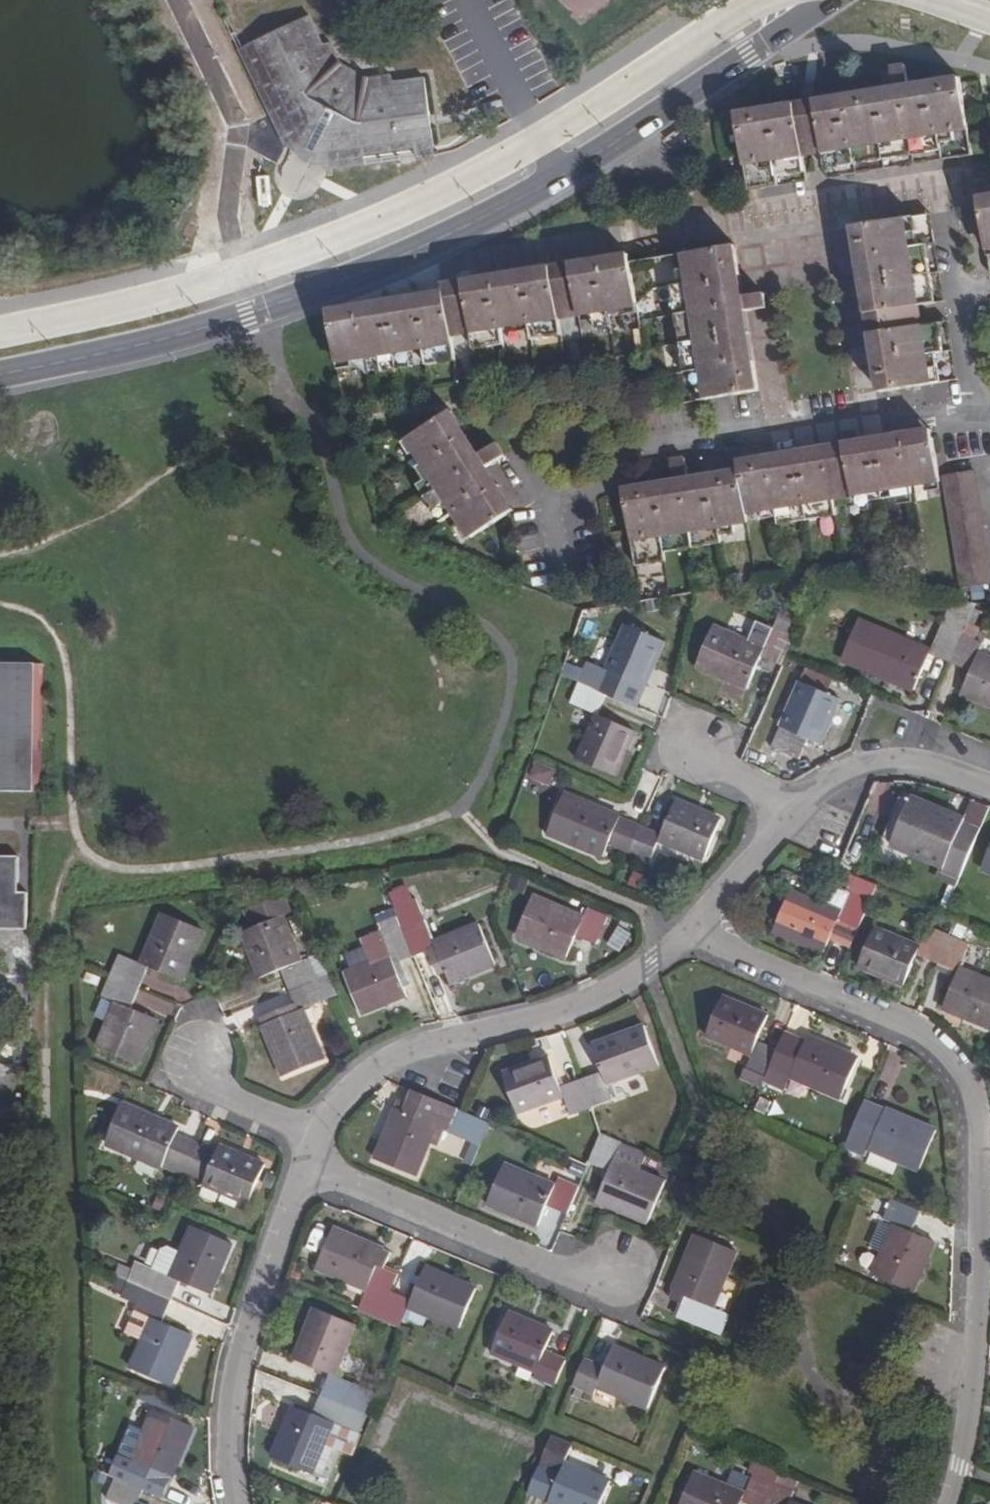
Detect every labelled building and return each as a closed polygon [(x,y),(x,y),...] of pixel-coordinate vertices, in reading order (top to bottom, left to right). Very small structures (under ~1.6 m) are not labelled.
[(307,15),(241,48),(273,113),(280,111),(295,141),(313,134),(323,140),(326,162),(432,146),(423,79),(392,82),(388,76),(365,77),(339,63),(329,43),(322,44),(307,15)] [(904,67),(892,69),(895,88),(910,86),(908,67),(904,67)] [(931,91),(816,110),(823,154),(827,171),(971,148),(960,78),(930,83),(931,91)] [(765,111),(737,116),(748,184),(805,175),(803,157),(796,115),(768,118),(765,111)] [(960,167),(940,175),(937,166),(916,174),(931,215),(972,200),(960,167)] [(980,208),(989,268),(989,206),(980,208)] [(897,241),(864,247),(874,313),(936,303),(922,218),(894,222),(897,241)] [(728,250),(682,256),(685,276),(678,278),(679,286),(671,288),(684,376),(691,375),(696,403),(750,393),(728,250)] [(630,265),(571,273),(578,322),(580,332),(638,322),(630,265)] [(551,277),(465,290),(473,339),(474,349),(502,344),(501,330),(530,325),(533,339),(559,336),(551,277)] [(762,295),(745,297),(747,314),(765,311),(762,295)] [(445,303),(330,321),(337,364),(422,352),(426,366),(454,362),(445,303)] [(922,327),(879,334),(887,392),(949,382),(939,324),(922,327)] [(443,418),(406,442),(421,468),(417,472),(433,497),(426,502),(441,526),(454,518),(469,541),(507,517),(443,418)] [(931,439),(844,453),(850,496),(852,503),(910,493),(909,486),(937,482),(937,478),(931,439)] [(493,445),(477,455),(487,469),(503,458),(498,450),(493,445)] [(647,485),(620,489),(633,566),(661,561),(660,553),(717,543),(717,537),(731,534),(730,524),(746,521),(743,506),(756,503),(758,511),(774,509),(775,515),(831,506),(830,500),(823,457),(766,465),(764,457),(736,463),(737,469),(706,475),(707,482),(648,491),(647,485)] [(679,459),(666,461),(669,480),(682,478),(679,459)] [(971,472),(943,477),(957,591),(977,589),(986,587),(971,472)] [(631,706),(658,644),(620,628),(601,671),(582,662),(573,682),(577,684),(605,696),(631,706)] [(711,629),(695,668),(744,687),(757,658),(778,666),(782,656),(789,639),(770,631),(760,649),(711,629)] [(872,631),(857,667),(913,691),(927,661),(946,668),(957,641),(938,633),(928,654),(872,631)] [(976,656),(977,649),(957,641),(946,668),(966,677),(960,693),(989,706),(989,662),(976,656)] [(0,664),(0,791),(39,791),(39,665),(0,664)] [(820,694),(828,677),(803,666),(795,683),(820,694)] [(795,683),(766,748),(794,759),(803,738),(813,743),(832,700),(820,694),(795,683)] [(605,696),(577,684),(568,705),(591,716),(575,758),(612,774),(630,732),(597,716),(605,696)] [(534,760),(531,780),(553,783),(556,764),(534,760)] [(569,798),(552,835),(602,855),(605,848),(625,855),(637,827),(616,818),(616,817),(569,798)] [(637,827),(625,855),(646,864),(658,840),(702,858),(719,819),(674,799),(658,835),(637,827)] [(975,837),(955,828),(957,824),(908,803),(906,809),(899,806),(885,839),(941,862),(939,868),(958,877),(975,837)] [(977,832),(957,824),(955,828),(975,837),(977,832)] [(982,869),(989,873),(989,849),(982,869)] [(0,855),(0,927),(24,927),(24,891),(15,891),(15,855),(0,855)] [(789,888),(772,929),(822,950),(835,921),(855,929),(867,904),(845,895),(839,910),(789,888)] [(534,897),(518,936),(567,955),(574,941),(595,949),(606,923),(585,914),(583,917),(534,897)] [(492,967),(476,928),(434,946),(416,902),(395,911),(400,925),(404,933),(416,962),(430,956),(436,970),(443,968),(450,983),(492,967)] [(118,957),(109,976),(138,988),(146,969),(174,980),(194,932),(154,915),(134,964),(118,957)] [(276,972),(285,991),(312,980),(305,961),(296,963),(277,919),(239,934),(258,979),(276,972)] [(404,933),(400,925),(380,933),(384,942),(404,933)] [(619,925),(609,945),(623,952),(633,931),(619,925)] [(917,946),(873,928),(856,965),(900,984),(913,956),(933,964),(945,936),(925,928),(917,946)] [(409,983),(402,968),(416,962),(404,933),(384,942),(366,950),(372,967),(349,977),(365,1016),(406,998),(401,986),(409,983)] [(945,936),(933,964),(953,973),(942,1003),(989,1022),(989,1020),(989,976),(958,964),(966,946),(945,936)] [(321,1061),(301,1010),(334,995),(325,974),(312,980),(285,991),(290,1003),(267,1012),(271,1021),(262,1025),(283,1076),(321,1061)] [(110,1002),(93,1045),(132,1062),(150,1019),(129,1010),(138,988),(109,976),(101,998),(110,1002)] [(721,997),(705,1035),(748,1055),(742,1070),(763,1079),(774,1051),(754,1042),(763,1017),(721,997)] [(271,1021),(267,1012),(258,1016),(262,1025),(271,1021)] [(597,1065),(576,1073),(586,1101),(608,1093),(606,1090),(656,1071),(641,1031),(592,1049),(597,1065)] [(774,1051),(763,1079),(783,1087),(787,1078),(836,1098),(852,1060),(804,1039),(802,1044),(781,1035),(774,1051)] [(545,1059),(501,1075),(515,1114),(559,1098),(564,1109),(586,1101),(576,1073),(554,1081),(545,1059)] [(394,1108),(373,1160),(411,1176),(434,1124),(453,1132),(461,1113),(435,1102),(425,1121),(394,1108)] [(159,1163),(180,1172),(192,1143),(173,1134),(174,1128),(116,1104),(100,1144),(156,1169),(159,1163)] [(875,1127),(855,1119),(842,1149),(863,1157),(867,1148),(916,1169),(932,1131),(883,1110),(875,1127)] [(599,1135),(588,1162),(606,1171),(595,1200),(643,1220),(660,1182),(612,1160),(619,1143),(599,1135)] [(213,1152),(192,1143),(180,1172),(201,1180),(199,1185),(243,1203),(259,1164),(216,1145),(213,1152)] [(502,1166),(486,1204),(535,1224),(543,1208),(564,1216),(576,1190),(554,1181),(551,1186),(502,1166)] [(894,1226),(874,1271),(912,1286),(931,1242),(911,1233),(919,1213),(891,1201),(883,1221),(894,1226)] [(403,1259),(333,1230),(317,1269),(366,1290),(357,1312),(377,1320),(389,1292),(403,1259)] [(153,1271),(144,1291),(171,1302),(179,1282),(210,1296),(231,1247),(193,1231),(172,1278),(153,1271)] [(696,1234),(673,1289),(701,1301),(693,1321),(721,1334),(729,1314),(712,1305),(735,1250),(696,1234)] [(457,1328),(473,1289),(403,1259),(389,1292),(377,1320),(399,1329),(408,1308),(457,1328)] [(112,1290),(121,1293),(130,1266),(120,1263),(112,1290)] [(171,1302),(144,1291),(135,1312),(153,1320),(133,1369),(170,1386),(192,1338),(162,1323),(171,1302)] [(370,1417),(378,1397),(330,1377),(350,1329),(313,1312),(292,1360),(325,1376),(316,1394),(344,1406),(370,1417)] [(506,1314),(490,1352),(534,1371),(530,1379),(551,1388),(563,1360),(543,1351),(551,1332),(506,1314)] [(585,1357),(573,1383),(596,1393),(599,1386),(647,1406),(663,1367),(615,1348),(606,1366),(585,1357)] [(362,1437),(370,1417),(344,1406),(316,1394),(308,1415),(291,1409),(269,1458),(307,1474),(329,1426),(335,1427),(362,1437)] [(122,1459),(114,1477),(141,1490),(151,1471),(166,1476),(188,1426),(150,1410),(128,1461),(122,1459)] [(606,1484),(563,1465),(571,1445),(551,1436),(541,1466),(527,1494),(547,1503),(549,1503),(598,1503),(606,1484)] [(679,1503),(762,1503),(770,1485),(751,1477),(742,1496),(692,1474),(679,1503)] [(114,1477),(105,1497),(119,1503),(136,1503),(141,1490),(114,1477)] [(770,1485),(762,1503),(793,1503),(789,1502),(791,1494),(770,1485)]
